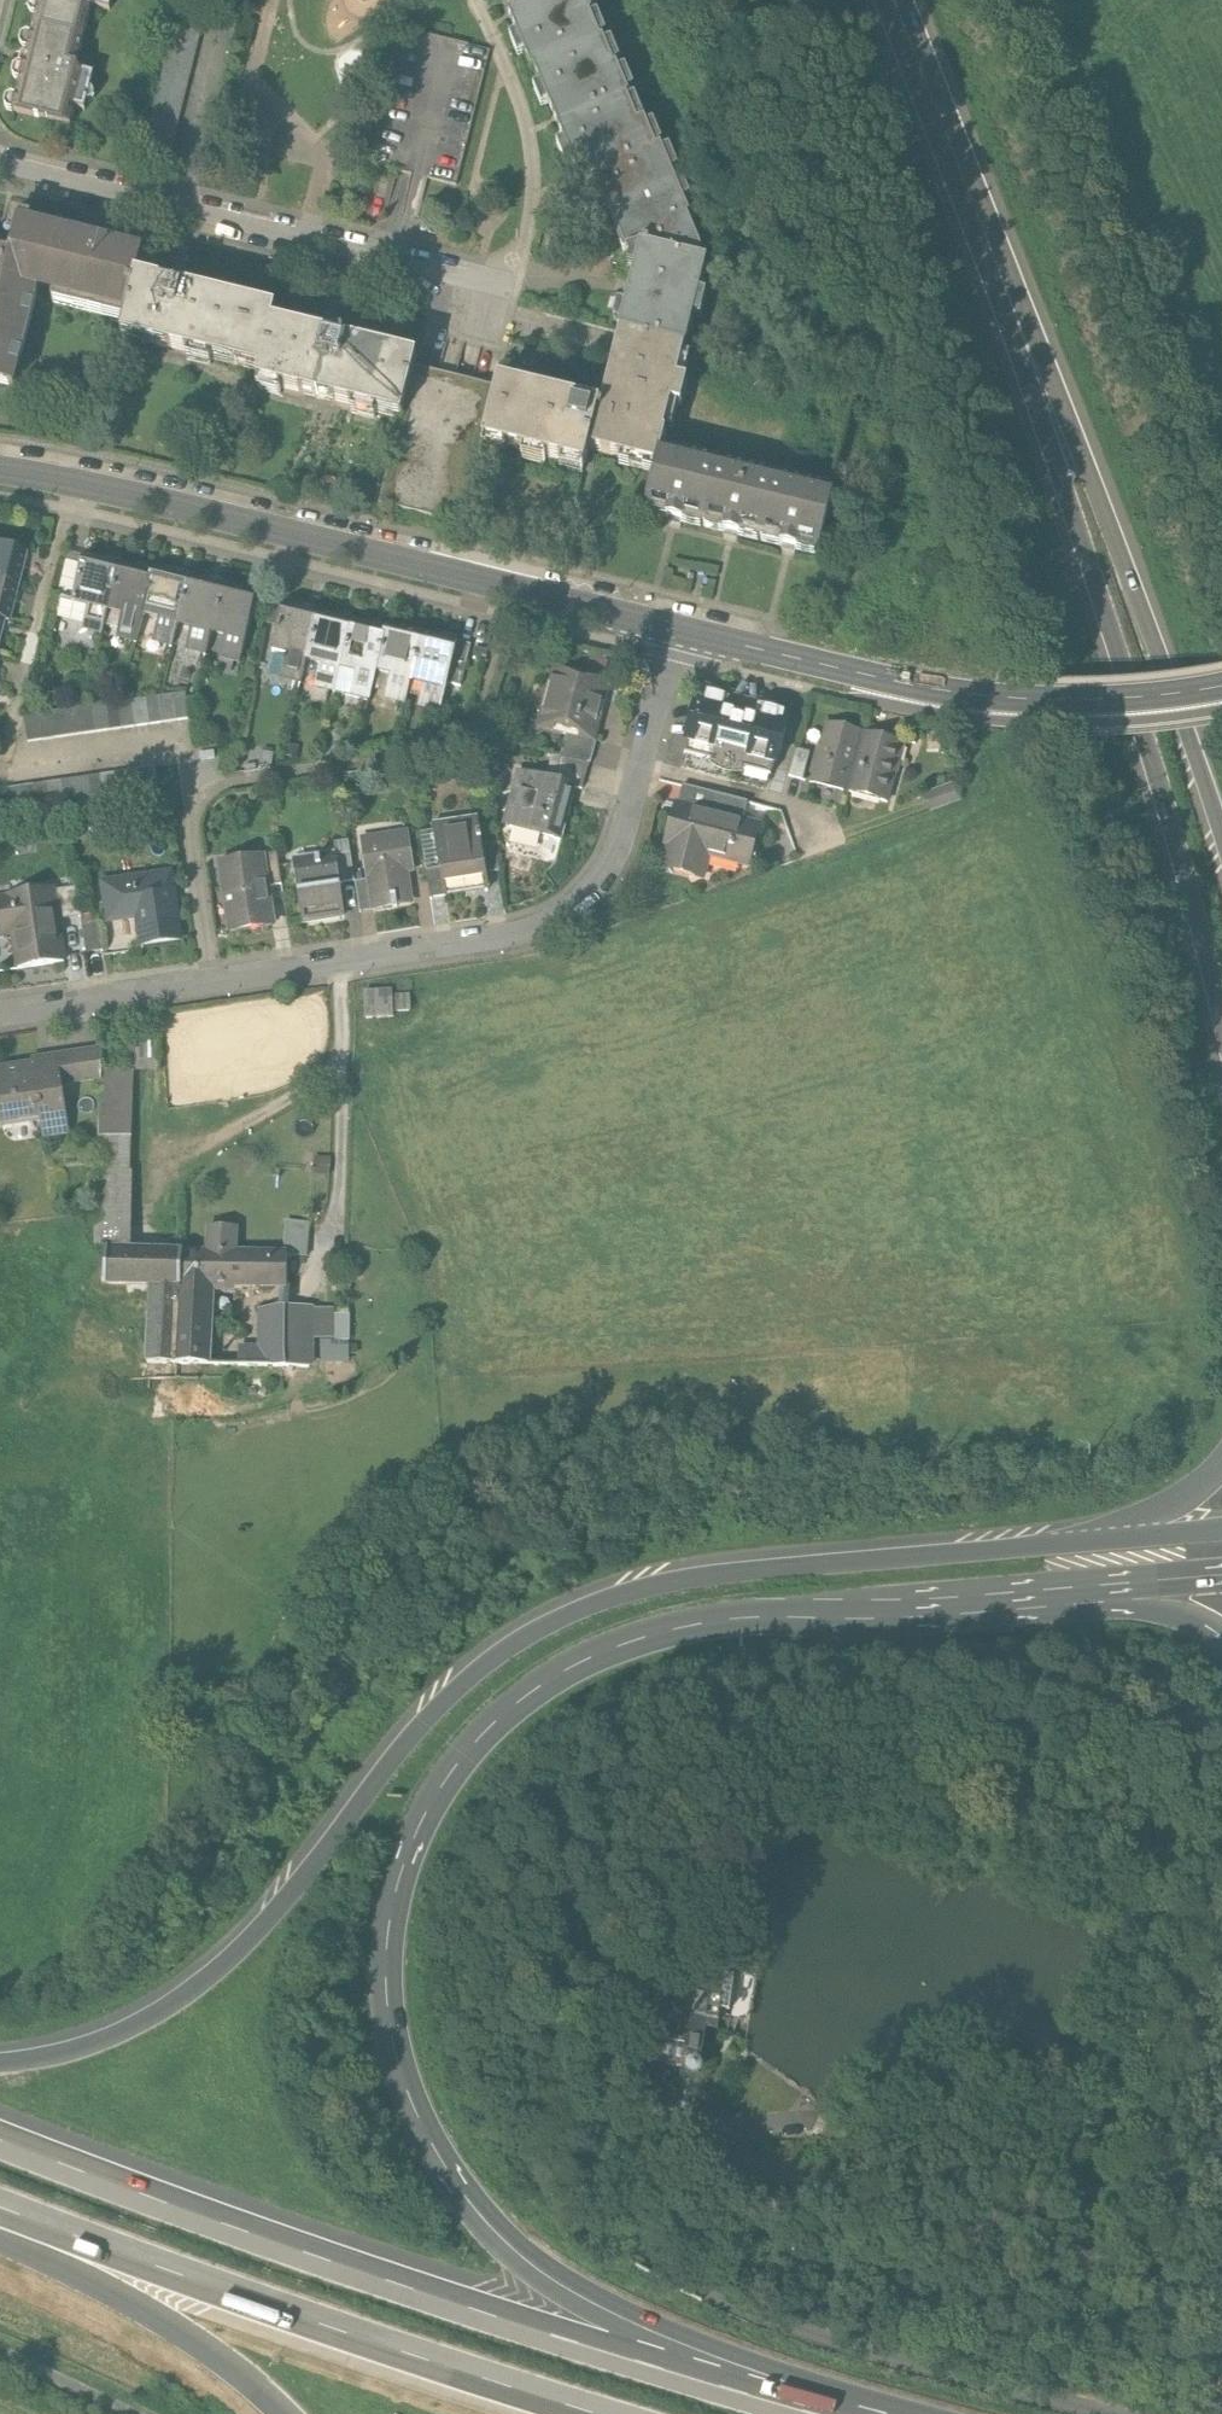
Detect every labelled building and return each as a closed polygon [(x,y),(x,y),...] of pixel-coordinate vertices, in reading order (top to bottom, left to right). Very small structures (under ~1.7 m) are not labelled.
[(36,20),(87,33),(93,8),(112,12),(115,0),(41,0),(36,20)] [(516,3),(535,51),(607,23),(598,0),(523,0),(516,3)] [(179,4),(142,157),(170,164),(207,11),(179,4)] [(36,20),(14,110),(73,124),(77,108),(88,110),(98,69),(80,65),(87,33),(36,20)] [(625,69),(607,23),(535,51),(553,97),(625,69)] [(625,69),(553,97),(574,150),(592,143),(646,121),(625,69)] [(646,121),(592,143),(643,264),(705,297),(711,254),(658,116),(646,121)] [(60,219),(24,209),(14,247),(0,244),(0,377),(18,381),(40,296),(60,219)] [(60,219),(40,296),(127,319),(141,263),(147,241),(60,219)] [(280,299),(141,263),(127,319),(123,336),(262,372),(277,311),(280,299)] [(643,264),(625,337),(691,353),(705,297),(643,264)] [(423,348),(277,311),(262,372),(259,383),(404,420),(419,365),(423,348)] [(610,397),(598,442),(664,458),(669,441),(691,353),(625,337),(610,397)] [(499,385),(419,365),(404,420),(381,505),(465,526),(488,431),(499,385)] [(610,397),(503,371),(499,385),(488,431),(595,457),(598,442),(610,397)] [(845,485),(669,441),(664,458),(652,508),(679,515),(745,531),(807,547),(829,552),(845,485)] [(22,584),(30,551),(0,544),(0,579),(22,584)] [(104,634),(109,612),(120,569),(85,561),(74,603),(88,607),(82,629),(104,634)] [(155,578),(120,569),(109,612),(123,615),(117,638),(139,643),(146,616),(155,578)] [(156,573),(155,578),(146,616),(159,619),(153,641),(175,647),(180,625),(191,582),(156,573)] [(8,620),(13,622),(22,584),(0,579),(0,615),(8,617),(8,620)] [(225,590),(191,582),(180,625),(193,628),(187,650),(209,655),(215,633),(225,590)] [(260,599),(225,590),(215,633),(227,636),(222,658),(244,664),(260,599)] [(304,684),(310,660),(320,619),(285,611),(275,652),(288,655),(282,679),(304,684)] [(0,652),(8,620),(8,617),(0,615),(0,652)] [(338,692),(344,668),(354,627),(320,619),(310,660),(322,663),(316,687),(338,692)] [(372,701),(379,672),(388,636),(354,627),(344,668),(357,671),(351,695),(372,701)] [(408,705),(414,681),(425,640),(390,631),(388,636),(379,672),(393,676),(387,700),(408,705)] [(460,648),(425,640),(414,681),(428,684),(422,708),(444,713),(460,648)] [(569,736),(598,743),(615,677),(555,662),(538,728),(569,736)] [(778,778),(797,708),(703,683),(685,753),(778,778)] [(191,719),(188,692),(25,716),(29,742),(191,719)] [(811,784),(850,794),(865,732),(827,723),(811,784)] [(850,794),(891,805),(907,743),(865,732),(850,794)] [(593,765),(598,743),(569,736),(564,757),(555,754),(549,779),(579,786),(582,787),(588,763),(593,765)] [(790,777),(805,781),(812,753),(798,749),(790,777)] [(161,793),(157,767),(7,789),(11,816),(161,793)] [(505,826),(565,841),(579,786),(549,779),(519,771),(505,826)] [(923,795),(929,814),(958,803),(957,782),(923,795)] [(713,861),(755,871),(767,826),(676,803),(658,870),(707,883),(713,861)] [(421,825),(432,901),(491,892),(480,817),(421,825)] [(368,881),(373,913),(415,907),(410,874),(418,873),(411,830),(362,837),(368,881)] [(337,852),(342,885),(357,883),(351,849),(337,852)] [(292,858),(303,926),(347,919),(342,885),(337,852),(292,858)] [(267,855),(273,887),(284,886),(279,853),(267,855)] [(219,862),(230,935),(278,928),(273,887),(267,855),(219,862)] [(187,943),(175,868),(100,880),(107,926),(136,921),(140,950),(187,943)] [(368,881),(357,883),(361,915),(373,913),(368,881)] [(79,887),(58,890),(62,921),(83,918),(79,887)] [(58,888),(0,896),(0,936),(0,939),(12,937),(17,972),(69,964),(62,921),(58,890),(58,888)] [(105,951),(101,923),(83,926),(88,954),(105,951)] [(128,1041),(129,1071),(136,1071),(136,1074),(155,1073),(154,1040),(128,1041)] [(0,1068),(0,1119),(1,1128),(41,1122),(45,1143),(73,1139),(65,1089),(103,1083),(103,1071),(104,1048),(32,1059),(33,1064),(0,1068)] [(129,1071),(103,1071),(103,1083),(97,1249),(106,1250),(132,1250),(136,1074),(136,1071),(129,1071)] [(208,1252),(132,1250),(106,1250),(105,1289),(150,1290),(149,1366),(176,1367),(177,1290),(182,1290),(181,1367),(215,1368),(216,1291),(292,1293),(292,1254),(241,1252),(242,1228),(208,1227),(208,1252)] [(316,1341),(337,1341),(337,1312),(316,1312),(316,1308),(281,1308),(261,1312),(261,1349),(241,1349),(240,1368),(316,1368),(316,1341)] [(661,1985),(649,2063),(688,2069),(688,2070),(688,2071),(689,2072),(689,2073),(690,2074),(691,2075),(692,2075),(694,2076),(695,2076),(696,2076),(698,2076),(699,2075),(700,2074),(702,2073),(703,2071),(703,2069),(703,2068),(702,2066),(702,2064),(701,2063),(700,2062),(699,2061),(703,2029),(715,2031),(718,2011),(729,2012),(734,1978),(682,1970),(679,1989),(661,1985)]
